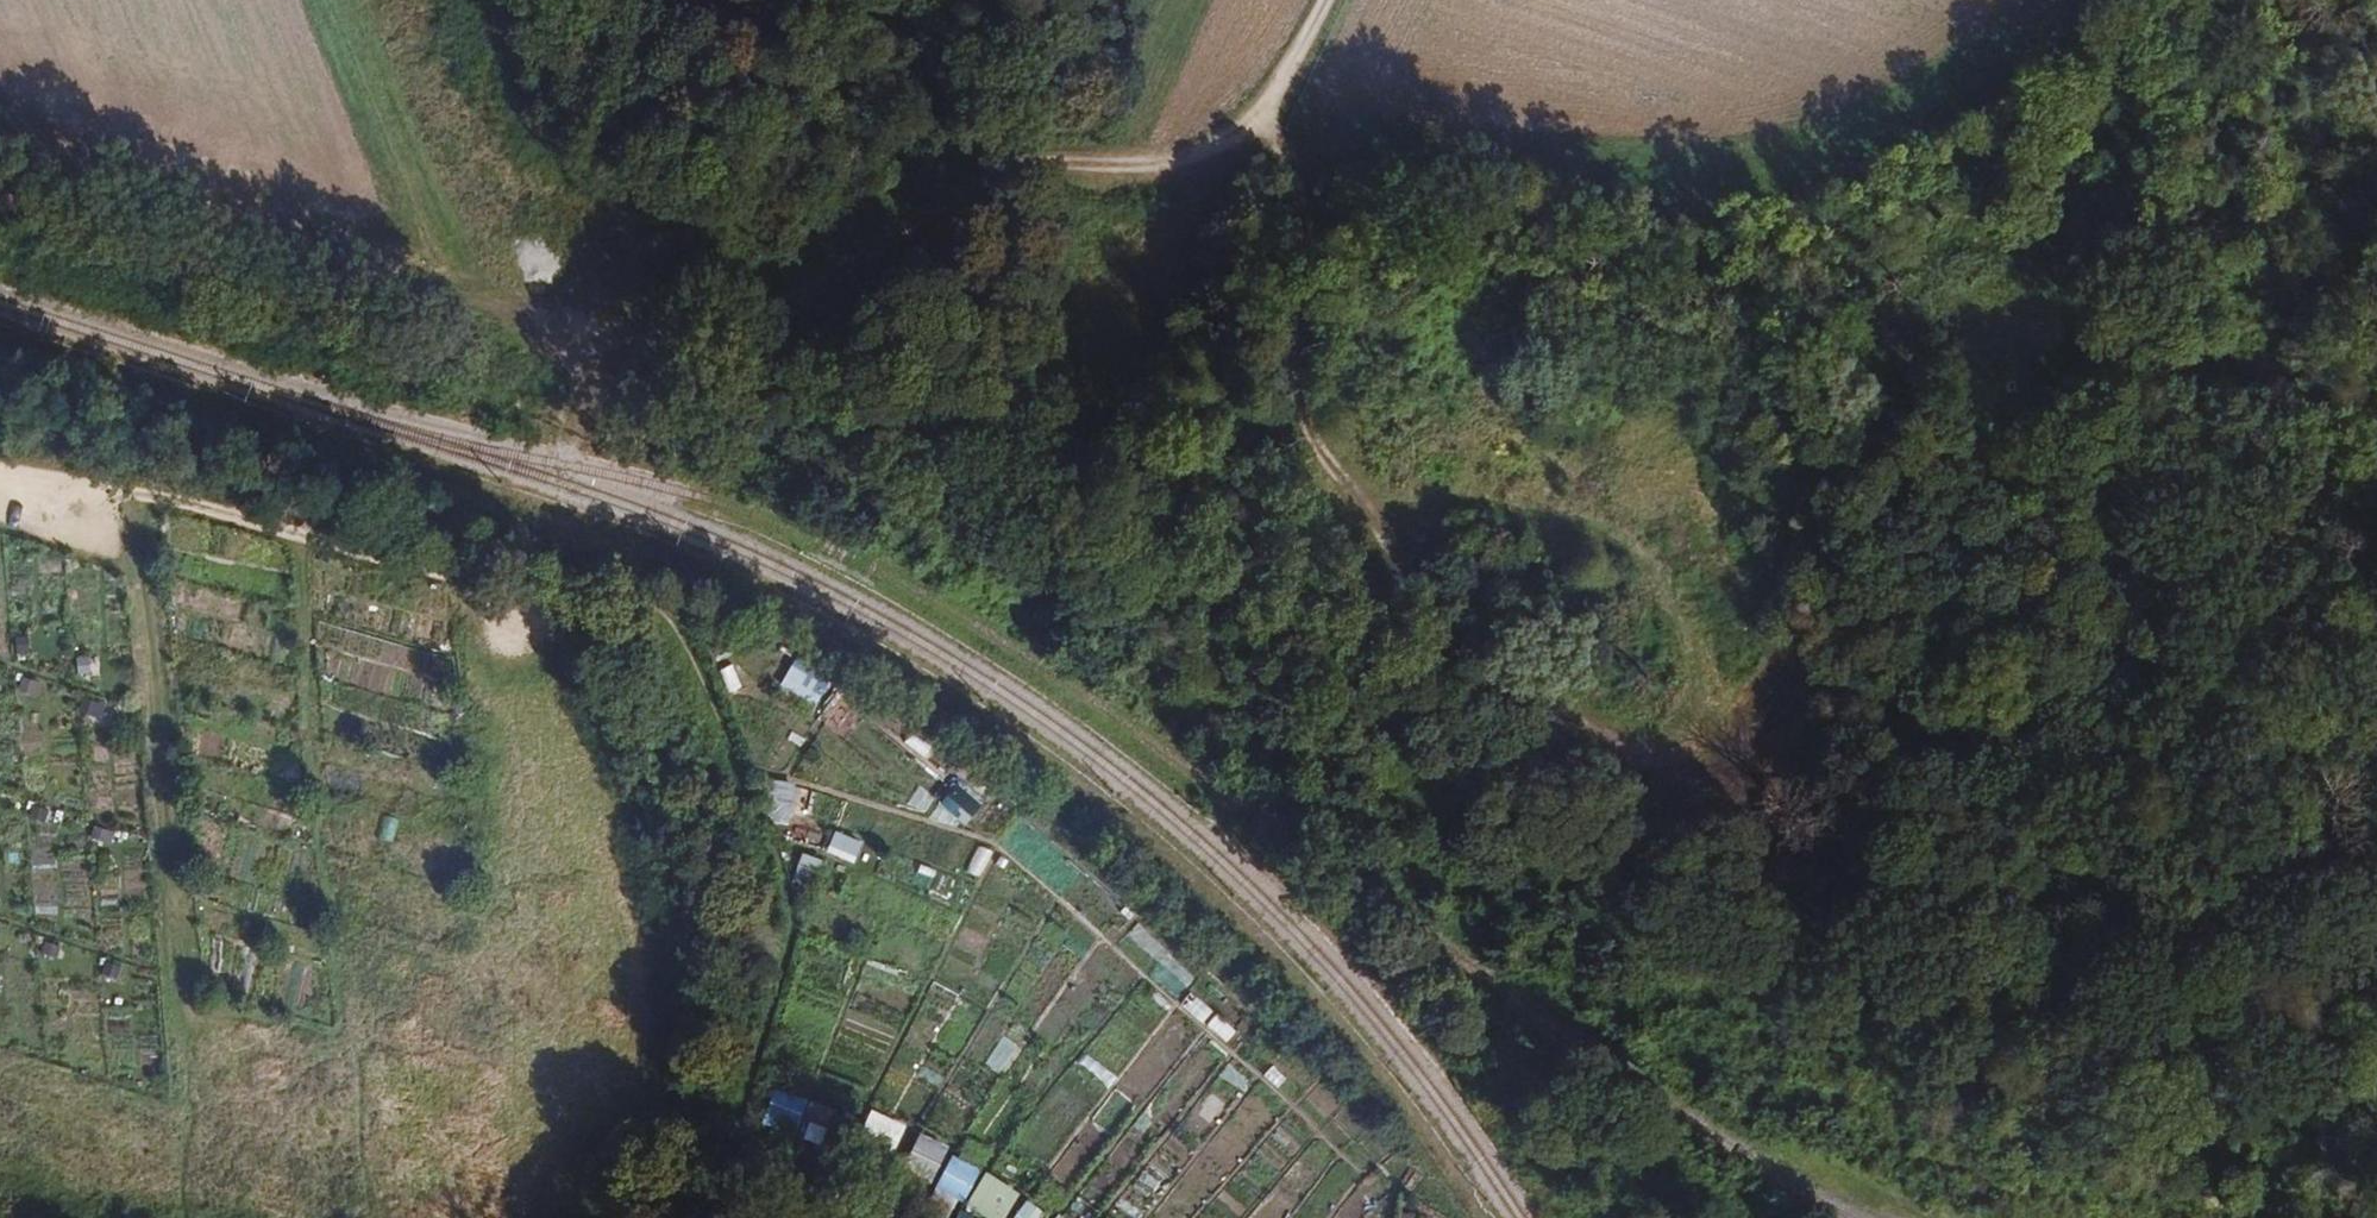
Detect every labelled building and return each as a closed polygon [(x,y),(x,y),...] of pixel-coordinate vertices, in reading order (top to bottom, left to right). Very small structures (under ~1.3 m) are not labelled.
[(79,654),(80,678),(97,677),(97,654),(79,654)] [(824,704),(836,673),(797,658),(785,689),(824,704)] [(22,678),(20,698),(42,700),(44,680),(22,678)] [(834,693),(822,721),(849,732),(860,703),(834,693)] [(775,780),(771,827),(794,828),(797,782),(775,780)] [(943,808),(971,825),(986,800),(958,783),(943,808)] [(377,838),(395,841),(400,818),(382,814),(377,838)] [(837,831),(830,853),(860,862),(866,839),(837,831)] [(796,880),(819,889),(830,861),(807,852),(796,880)] [(1188,994),(1179,1009),(1206,1024),(1214,1008),(1188,994)] [(1214,1014),(1206,1029),(1229,1041),(1237,1027),(1214,1014)] [(777,1091),(768,1120),(798,1129),(808,1100),(777,1091)] [(878,1111),(871,1125),(900,1141),(908,1126),(878,1111)] [(936,1181),(950,1144),(923,1134),(909,1171),(936,1181)] [(949,1159),(940,1194),(971,1202),(980,1168),(949,1159)] [(966,1205),(988,1217),(1006,1217),(1022,1193),(987,1171),(966,1205)] [(1052,1216),(1028,1200),(1016,1217),(1050,1217),(1052,1216)]
